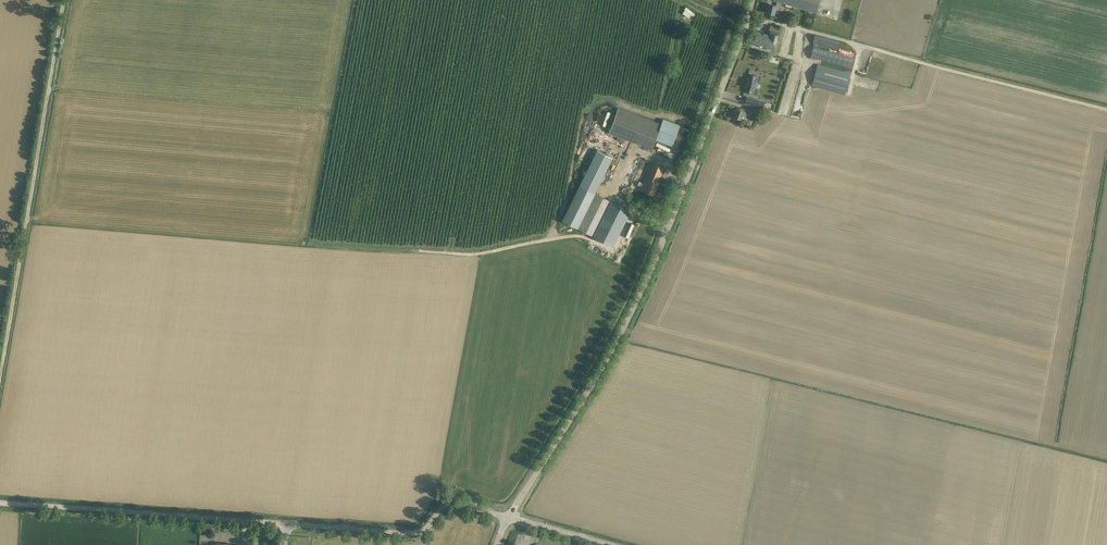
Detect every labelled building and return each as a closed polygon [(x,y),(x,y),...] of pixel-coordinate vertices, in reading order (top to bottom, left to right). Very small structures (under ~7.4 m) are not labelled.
[(775,1),(777,2),(776,6),(769,4),(766,12),(774,14),(776,8),(780,9),(781,3),(816,13),(820,0),(819,0),(774,0),(775,1)] [(685,9),(694,17),(696,15),(687,7),(685,9)] [(781,28),(770,25),(768,31),(779,34),(781,28)] [(754,31),(751,43),(760,45),(759,47),(763,48),(763,46),(774,49),(778,35),(771,33),(770,35),(754,31)] [(813,46),(810,57),(852,68),(855,58),(818,48),(813,46)] [(851,74),(817,65),(811,86),(845,95),(851,74)] [(756,81),(757,81),(759,76),(750,74),(749,79),(748,78),(747,81),(746,81),(746,84),(745,87),(747,87),(746,92),(754,94),(755,89),(754,89),(756,81)] [(793,97),(797,80),(790,79),(785,95),(793,97)] [(746,97),(745,103),(757,106),(759,100),(746,97)] [(661,124),(618,107),(608,133),(652,149),(656,140),(672,146),(679,125),(663,119),(661,124)] [(745,110),(740,108),(740,110),(737,108),(734,116),(741,119),(742,116),(745,117),(746,112),(745,112),(745,110)] [(613,157),(598,149),(562,221),(613,246),(630,211),(595,194),(613,157)] [(664,167),(651,162),(649,167),(646,166),(644,170),(648,171),(641,190),(652,194),(655,187),(656,187),(664,167)]
